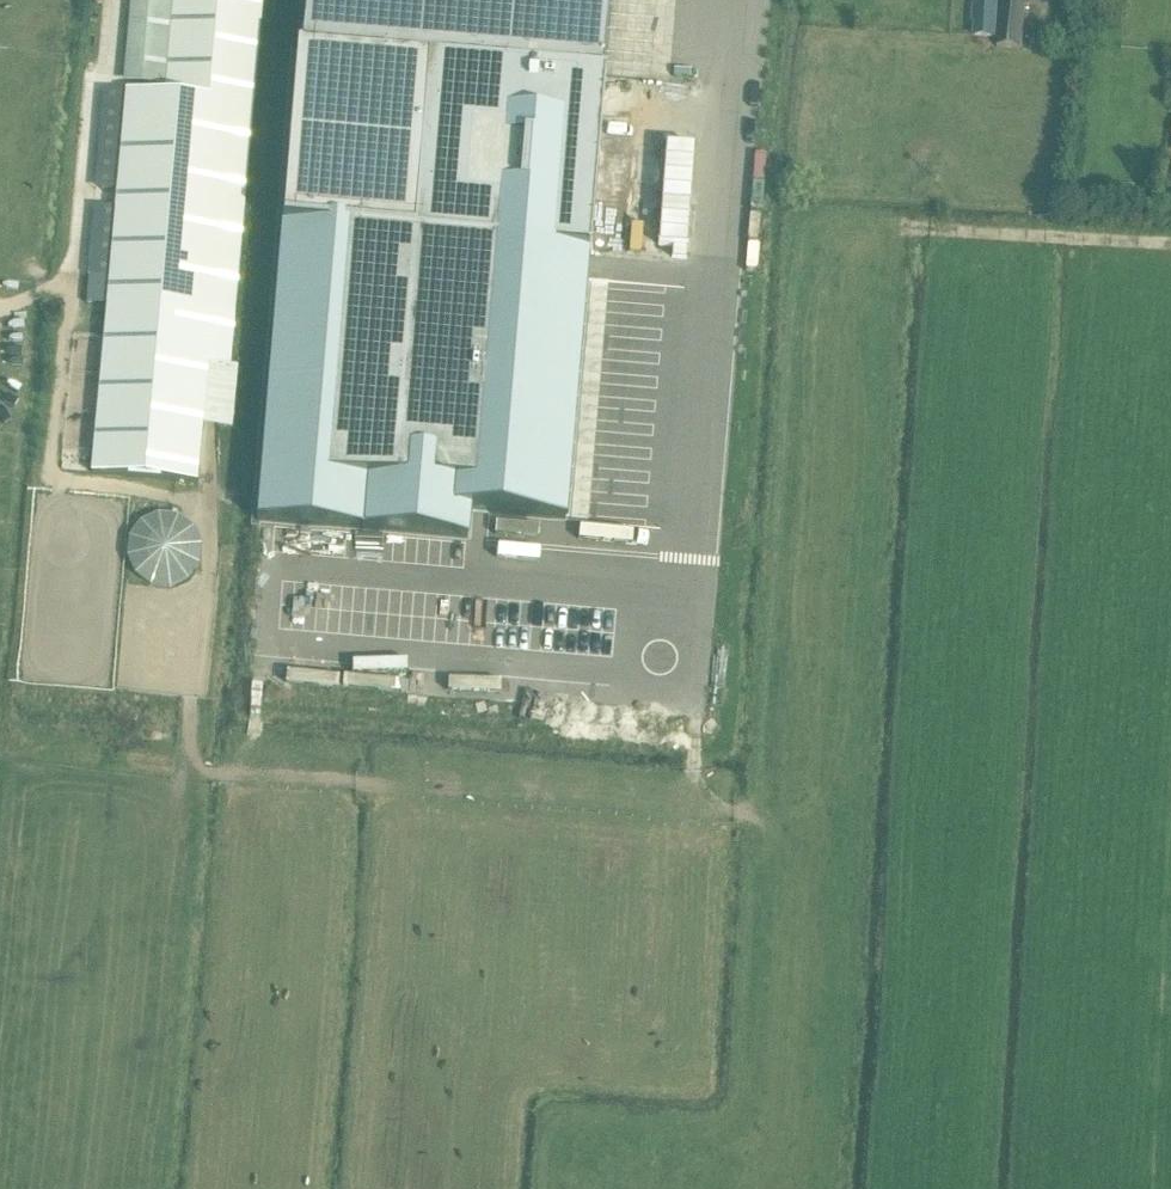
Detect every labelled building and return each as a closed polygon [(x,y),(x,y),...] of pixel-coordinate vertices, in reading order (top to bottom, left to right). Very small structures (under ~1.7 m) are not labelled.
[(254,102),(262,0),(135,0),(128,82),(164,86),(164,96),(109,91),(100,191),(116,192),(115,209),(99,208),(93,277),(109,278),(90,473),(197,483),(208,364),(229,366),(254,102)] [(256,517),(467,535),(469,508),(565,516),(587,251),(589,251),(589,244),(591,245),(592,243),(588,243),(593,180),(597,180),(597,179),(595,179),(595,170),(594,170),(601,87),(602,87),(603,78),(601,78),(608,0),(305,0),(301,46),(300,53),(296,52),(295,55),(294,66),(294,71),(289,127),(289,133),(281,224),(261,465),(260,478),(256,517)] [(975,36),(994,37),(997,0),(977,0),(975,36)] [(998,30),(996,48),(1019,50),(1024,0),(1001,0),(998,30)]
